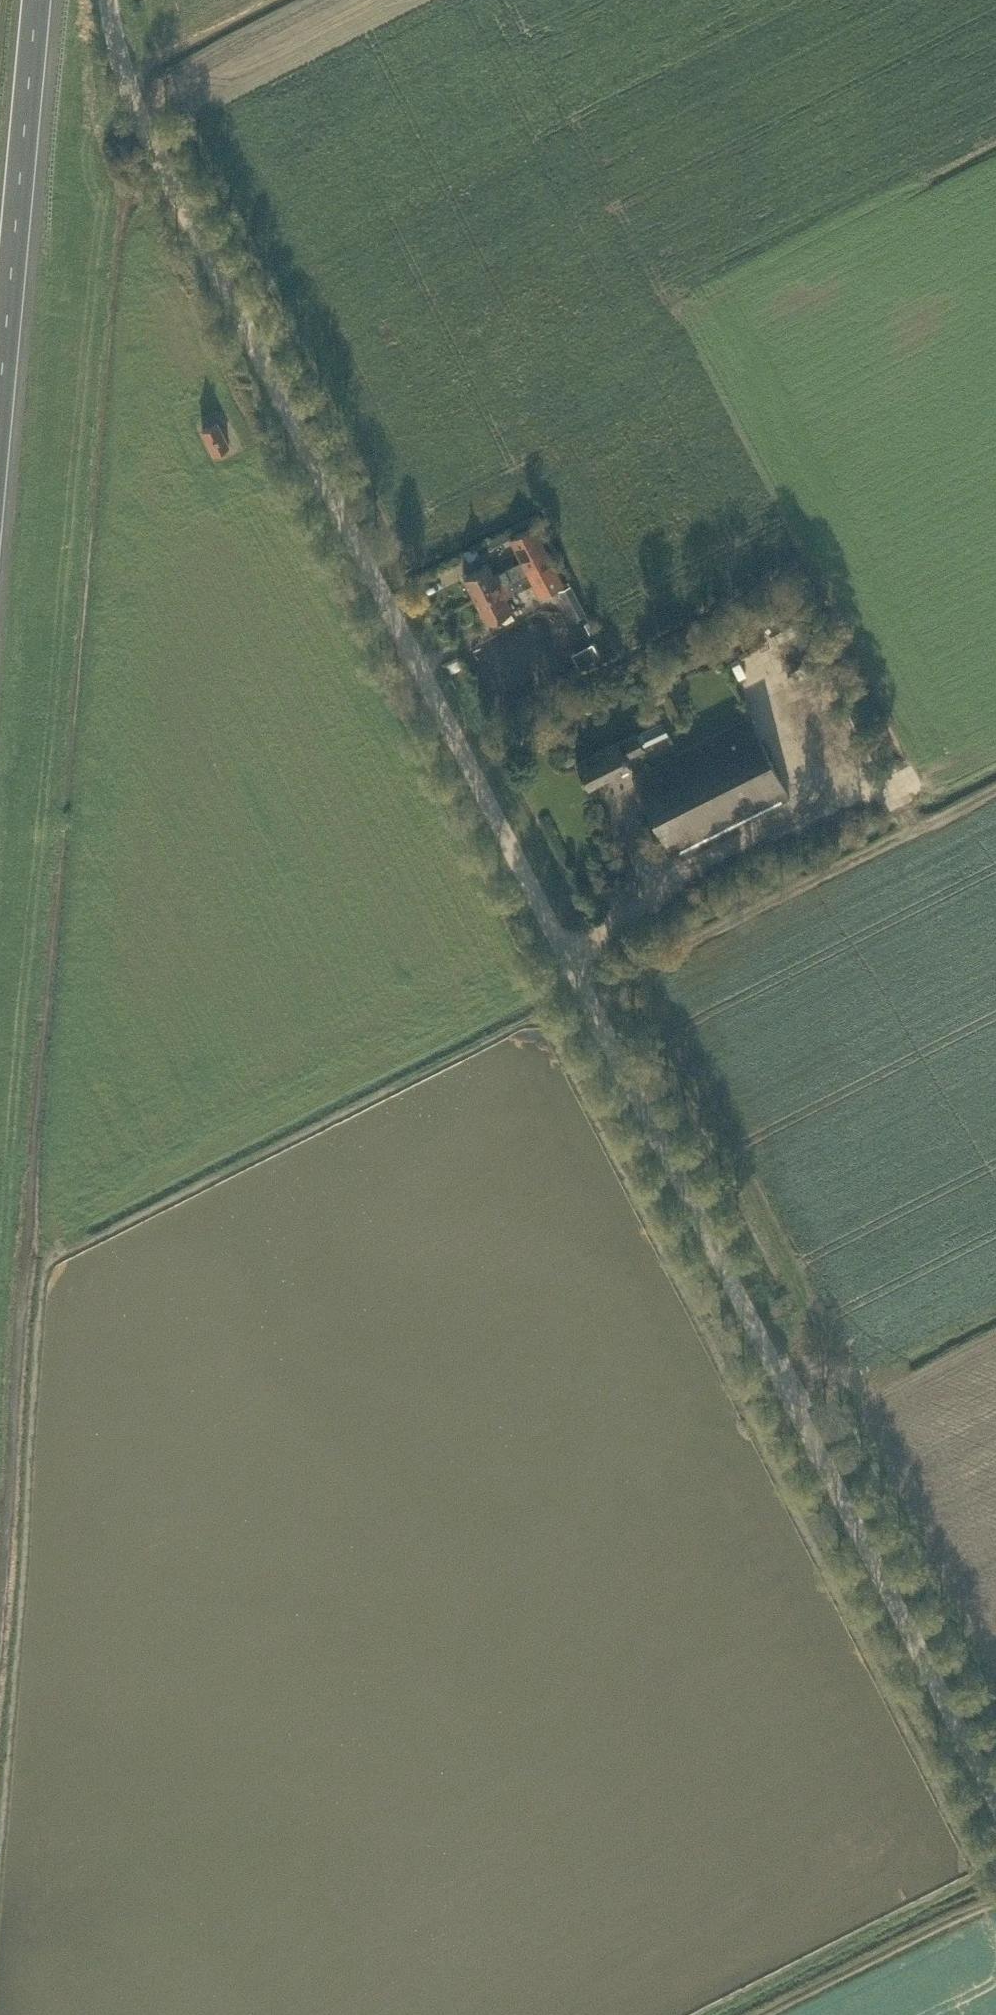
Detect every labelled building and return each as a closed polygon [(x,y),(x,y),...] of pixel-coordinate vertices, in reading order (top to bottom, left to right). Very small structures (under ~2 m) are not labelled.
[(202,428),(215,453),(229,446),(217,421),(202,428)] [(465,576),(476,599),(551,560),(533,526),(509,538),(520,560),(494,574),(489,564),(465,576)] [(551,560),(476,599),(488,621),(514,609),(507,596),(532,583),(540,597),(564,583),(551,560)] [(569,583),(558,589),(562,597),(570,612),(581,607),(569,583)] [(634,774),(672,854),(790,795),(751,716),(634,774)] [(576,762),(587,785),(631,765),(627,757),(644,749),(636,733),(576,762)]
